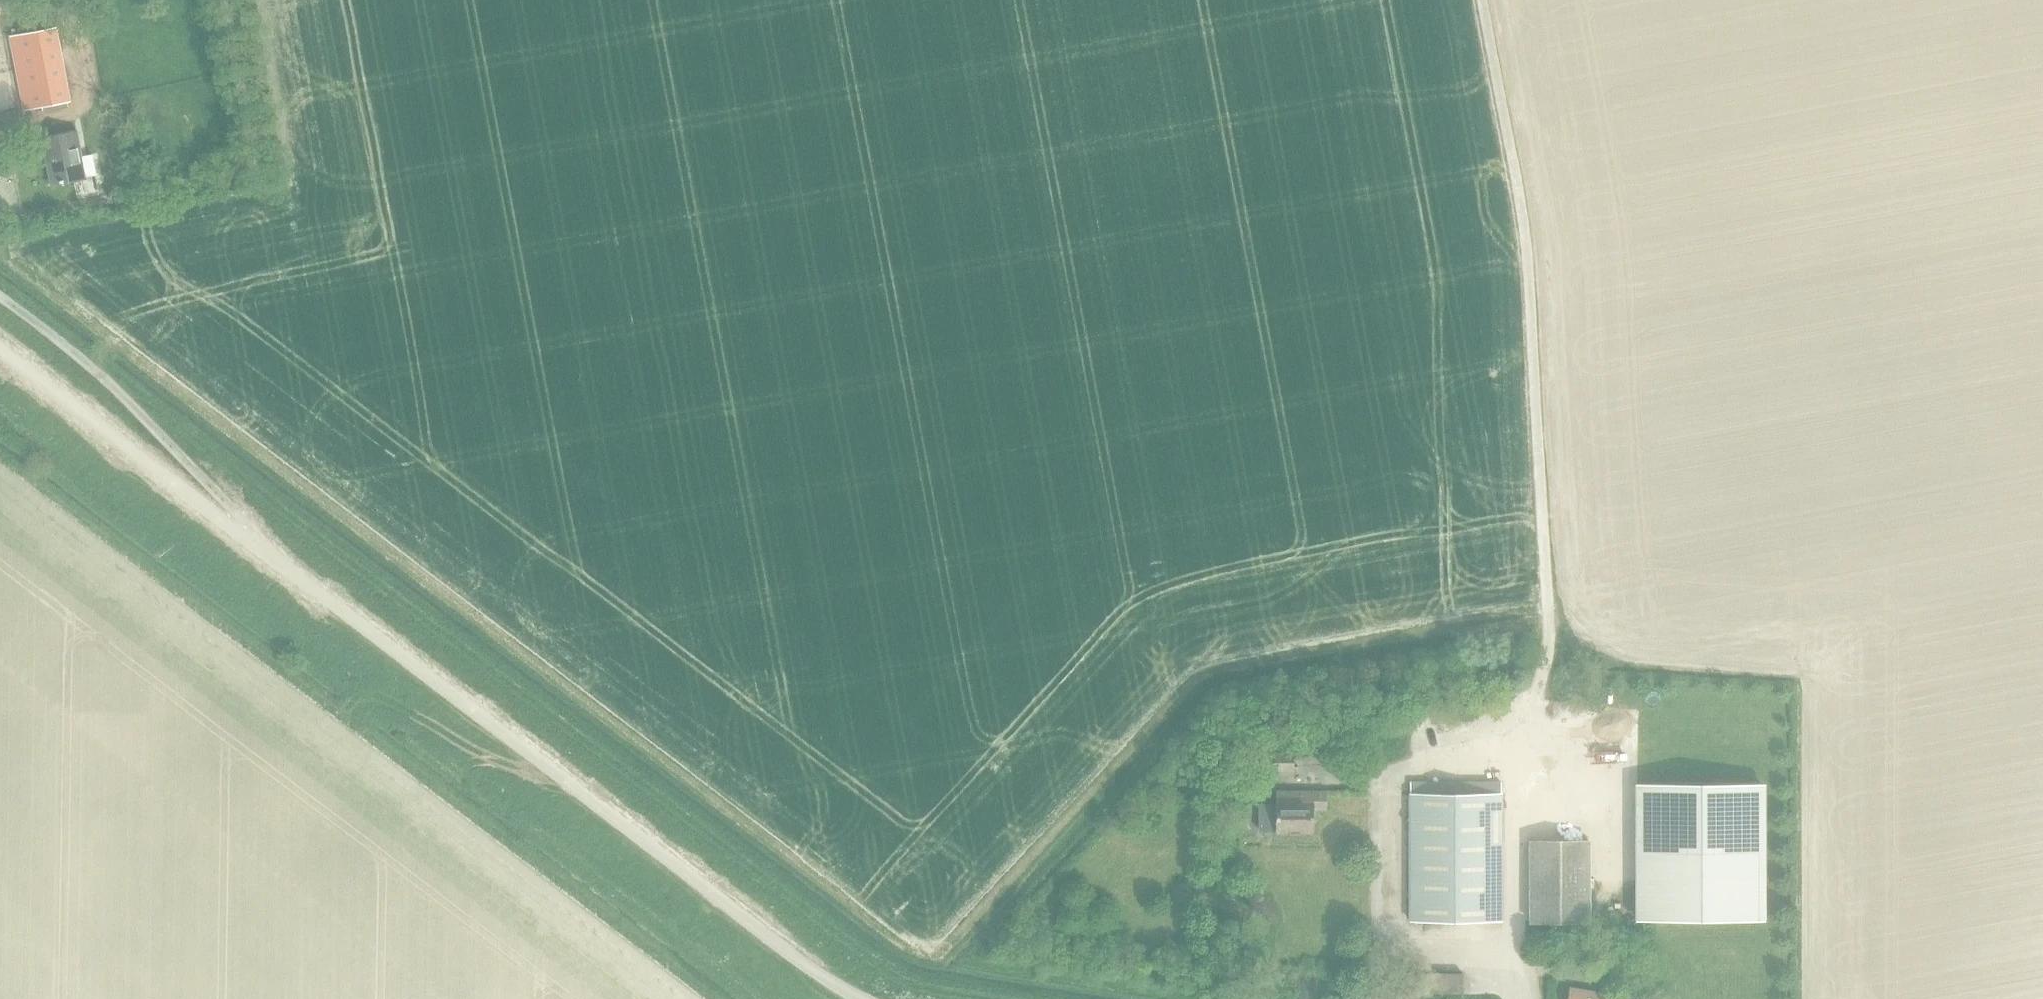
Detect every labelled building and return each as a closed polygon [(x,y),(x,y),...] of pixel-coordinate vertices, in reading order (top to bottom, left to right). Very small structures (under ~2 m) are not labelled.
[(70,99),(57,26),(9,35),(23,108),(70,99)] [(211,95),(224,92),(222,83),(208,86),(211,95)] [(15,122),(12,110),(0,112),(0,125),(15,122)] [(41,136),(51,186),(87,179),(87,177),(97,175),(93,154),(83,156),(78,129),(41,136)] [(1293,770),(1293,754),(1259,754),(1259,770),(1293,770)] [(1477,794),(1409,794),(1409,920),(1502,920),(1501,794),(1500,794),(1500,781),(1477,781),(1477,794)] [(1764,920),(1764,783),(1635,783),(1635,920),(1764,920)] [(1325,791),(1276,791),(1276,803),(1275,803),(1275,804),(1259,805),(1259,830),(1275,830),(1275,831),(1313,831),(1312,809),(1325,809),(1325,791)] [(1584,921),(1585,842),(1528,842),(1527,921),(1584,921)] [(1463,973),(1418,972),(1418,993),(1462,994),(1463,973)] [(1570,987),(1569,987),(1567,998),(1612,998),(1613,994),(1570,987)]
